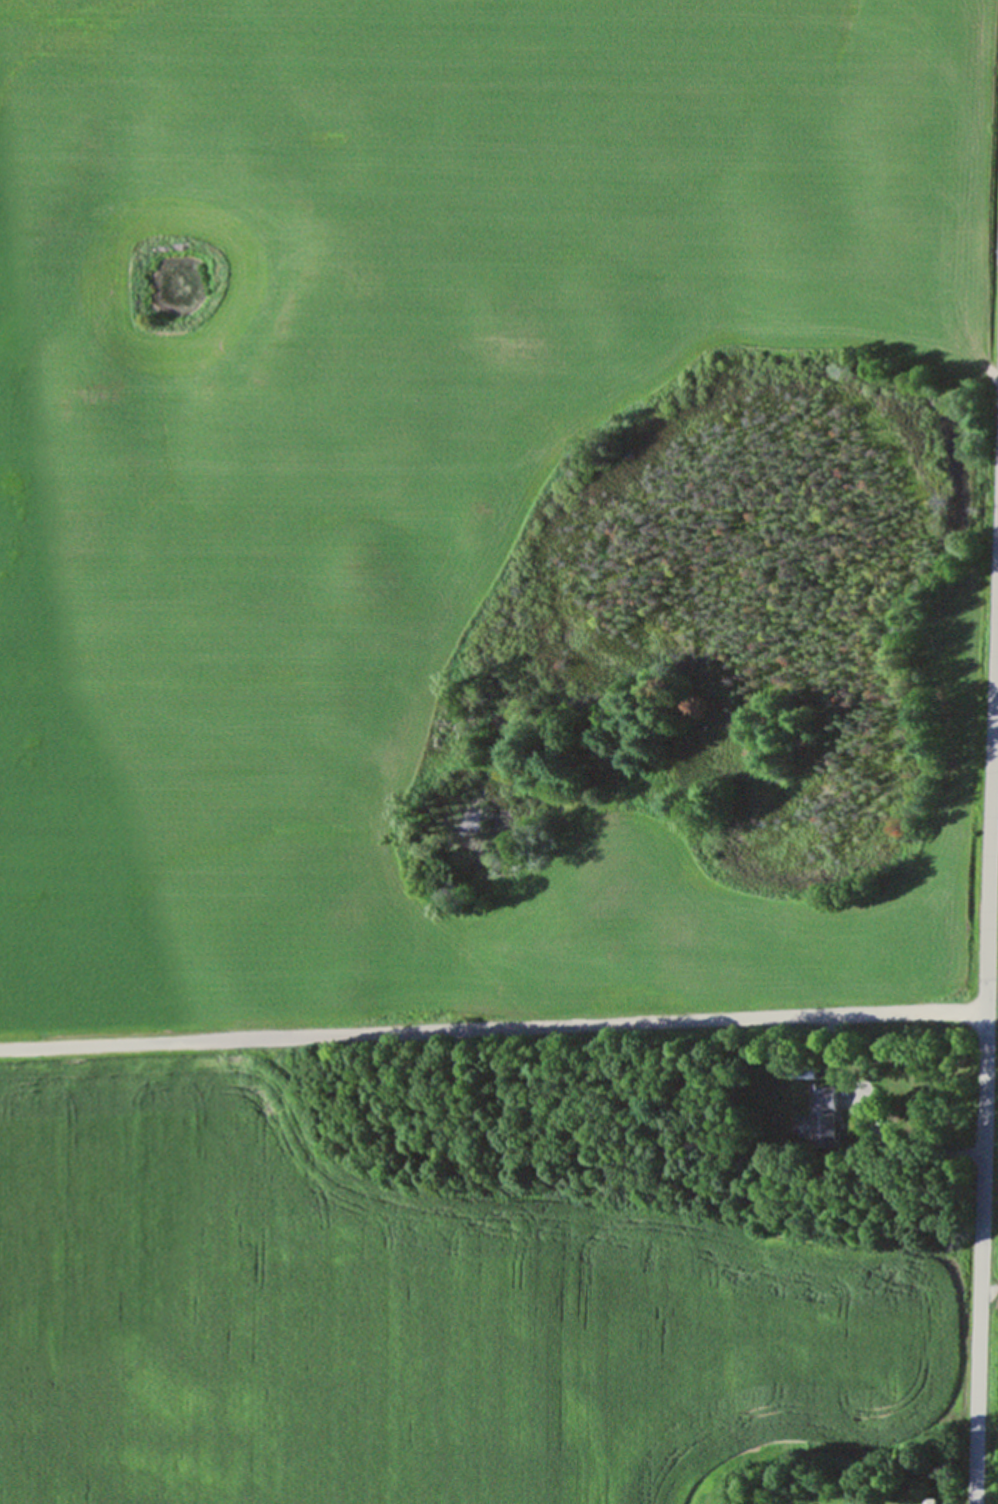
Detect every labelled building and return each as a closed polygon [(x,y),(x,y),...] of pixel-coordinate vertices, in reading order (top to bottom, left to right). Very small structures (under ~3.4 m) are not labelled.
[(814,1087),(814,1136),(840,1136),(841,1087),(814,1087)]
